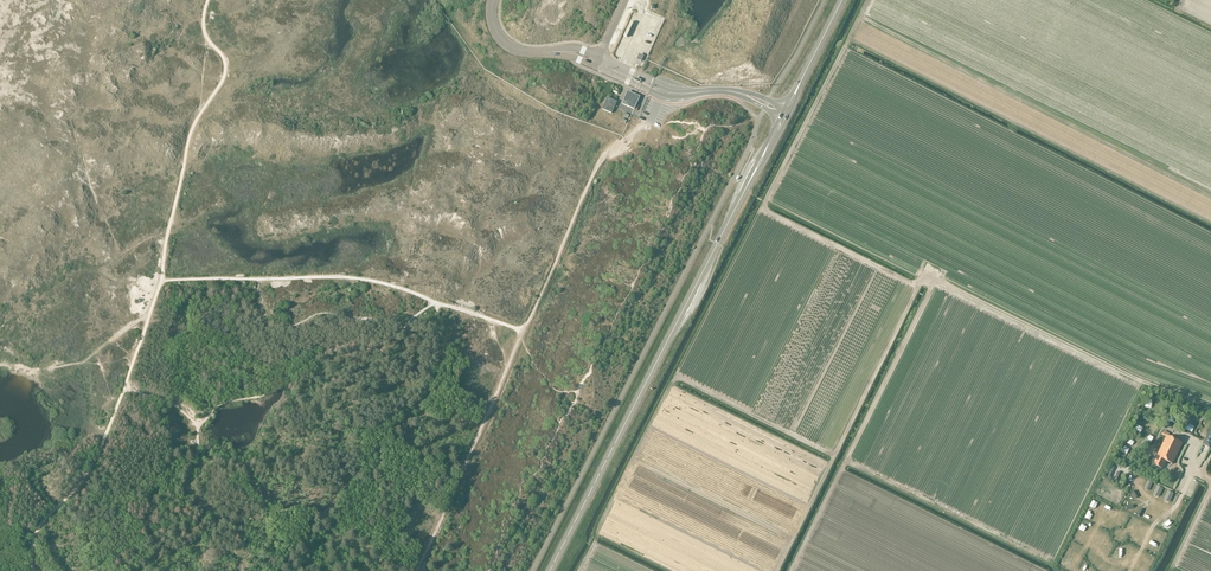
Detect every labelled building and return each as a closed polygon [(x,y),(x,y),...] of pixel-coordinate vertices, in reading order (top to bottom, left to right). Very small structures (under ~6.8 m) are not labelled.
[(637,105),(635,104),(638,97),(629,93),(626,100),(624,99),(622,104),(634,109),(637,105)] [(608,97),(602,109),(612,113),(617,101),(608,97)] [(1203,444),(1210,448),(1210,446),(1210,428),(1203,444)] [(1152,465),(1157,468),(1162,470),(1166,462),(1172,464),(1183,443),(1168,436),(1169,434),(1164,431),(1162,435),(1166,437),(1156,457),(1152,465)] [(1115,489),(1110,500),(1116,503),(1122,493),(1115,489)]
